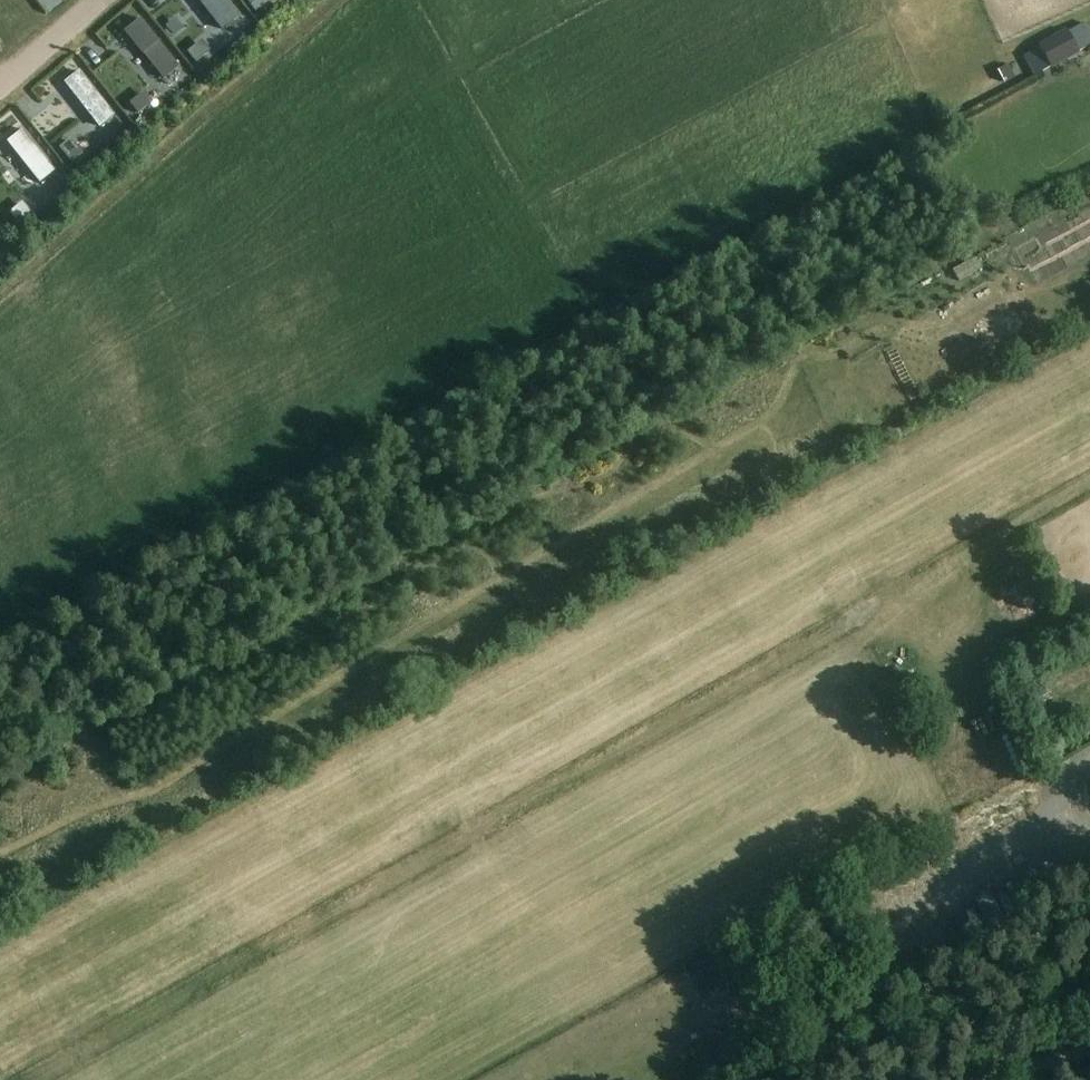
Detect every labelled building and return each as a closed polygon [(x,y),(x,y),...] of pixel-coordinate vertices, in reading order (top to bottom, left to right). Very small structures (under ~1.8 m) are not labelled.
[(1084,22),(1024,55),(1035,75),(1089,46),(1089,33),(1084,22)]
